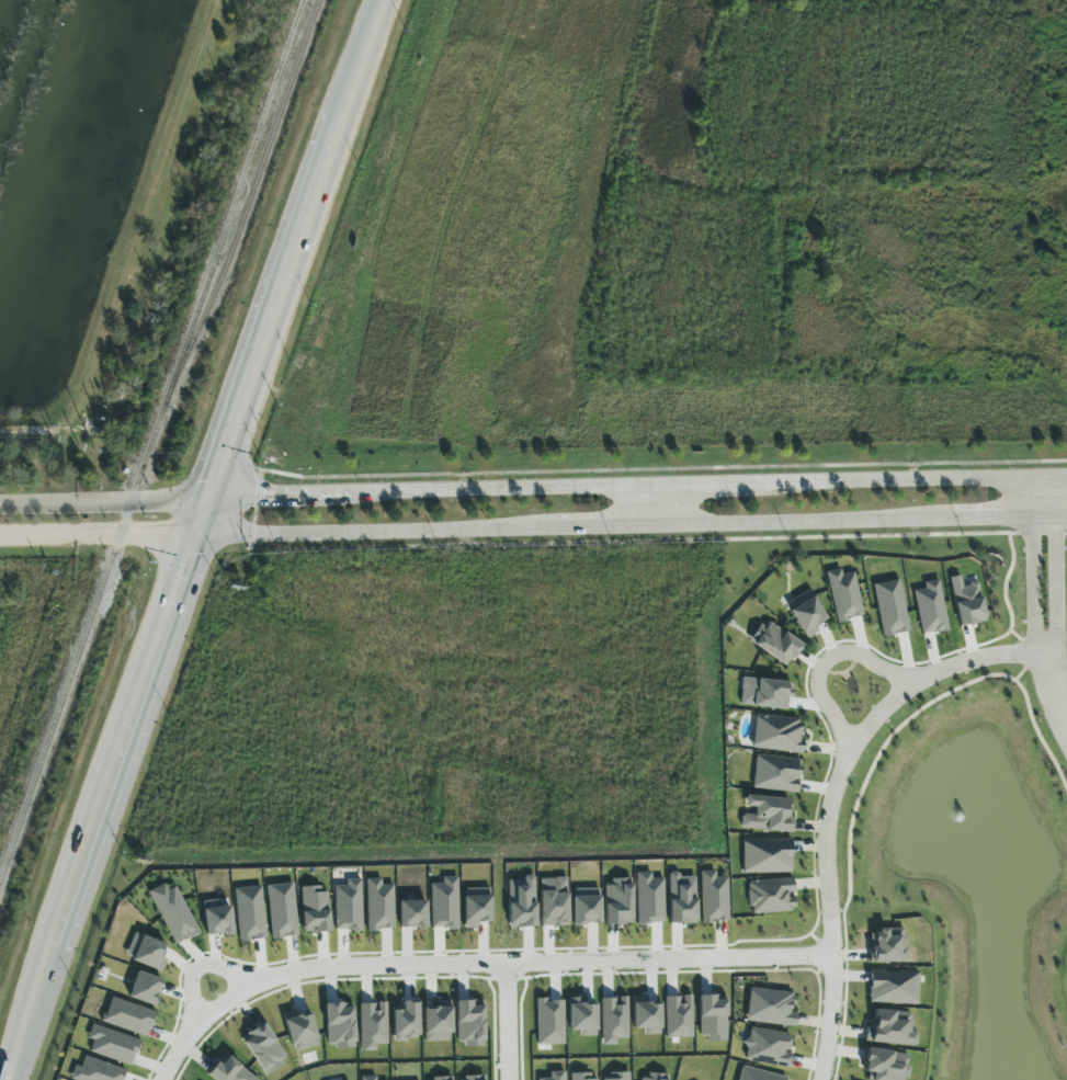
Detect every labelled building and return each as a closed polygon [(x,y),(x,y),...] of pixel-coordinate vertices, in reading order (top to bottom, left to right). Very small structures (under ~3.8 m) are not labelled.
[(864,616),(854,572),(842,574),(841,569),(826,572),(837,622),(864,616)] [(959,625),(986,619),(979,582),(962,585),(960,575),(950,577),(959,625)] [(921,635),(948,630),(939,579),(924,582),(925,589),(914,590),(921,635)] [(786,603),(805,637),(828,623),(809,590),(786,603)] [(802,644),(764,619),(749,642),(786,667),(802,644)] [(803,753),(804,741),(800,740),(802,720),(755,715),(752,748),(803,753)] [(802,760),(757,754),(752,788),(798,793),(802,760)] [(791,832),(792,798),(746,796),(745,807),(754,807),(754,815),(742,814),(742,829),(791,832)] [(792,872),(791,839),(743,840),(744,874),(792,872)] [(701,922),(729,922),(728,877),(716,877),(716,871),(700,871),(701,922)] [(664,924),(664,878),(652,879),(651,872),(636,872),(637,924),(664,924)] [(670,924),(697,923),(695,876),(679,877),(679,872),(668,872),(670,924)] [(459,928),(458,876),(442,877),(442,883),(431,883),(432,928),(459,928)] [(361,878),(346,879),(346,885),(334,886),(335,931),(362,930),(361,878)] [(367,930),(394,930),(394,884),(382,884),(381,878),(366,879),(367,930)] [(536,927),(535,878),(508,878),(509,927),(536,927)] [(540,926),(568,926),(567,878),(539,878),(540,926)] [(605,925),(632,924),(631,878),(611,879),(611,886),(604,886),(605,925)] [(794,895),(793,879),(749,880),(750,913),(795,912),(794,895)] [(176,886),(168,890),(164,883),(148,891),(175,945),(199,934),(176,886)] [(297,937),(294,884),(267,885),(270,938),(297,937)] [(234,889),(240,942),(267,938),(260,886),(234,889)] [(330,931),(328,892),(321,893),(321,886),(301,887),(303,933),(330,931)] [(464,929),(478,929),(478,922),(491,922),(490,888),(463,888),(464,929)] [(600,924),(600,888),(573,889),(573,924),(600,924)] [(232,934),(231,905),(220,905),(220,900),(204,901),(205,935),(232,934)] [(427,928),(426,900),(399,900),(399,928),(427,928)] [(870,930),(870,963),(907,962),(907,929),(870,930)] [(124,957),(162,972),(167,960),(160,957),(166,944),(135,932),(124,957)] [(155,1006),(164,980),(137,971),(128,997),(155,1006)] [(869,1003),(918,1004),(918,971),(870,971),(869,1003)] [(746,1020),(796,1027),(798,1012),(793,1012),(795,994),(750,988),(746,1020)] [(728,1040),(726,1000),(714,1000),(714,995),(699,995),(700,1041),(728,1040)] [(156,1012),(111,996),(103,1022),(147,1037),(156,1012)] [(693,1037),(692,996),(665,996),(666,1037),(693,1037)] [(601,998),(602,1045),(616,1045),(616,1039),(628,1039),(627,997),(601,998)] [(563,999),(537,1000),(538,1046),(565,1045),(563,999)] [(393,1011),(393,1040),(419,1039),(418,1001),(402,1002),(402,1011),(393,1011)] [(484,1045),(483,1001),(456,1001),(457,1046),(484,1045)] [(452,1041),(451,1002),(424,1002),(424,1041),(452,1041)] [(387,1003),(360,1003),(360,1051),(376,1051),(376,1044),(387,1044),(387,1003)] [(300,1016),(298,1010),(284,1012),(292,1051),(318,1046),(312,1014),(300,1016)] [(917,1045),(918,1032),(912,1032),(913,1012),(869,1010),(868,1043),(917,1045)] [(264,1075),(287,1060),(264,1023),(240,1038),(264,1075)] [(93,1040),(89,1052),(132,1066),(141,1040),(92,1024),(88,1038),(93,1040)] [(787,1068),(794,1035),(750,1027),(744,1059),(787,1068)] [(909,1054),(867,1049),(863,1079),(907,1079),(909,1054)] [(258,1079),(223,1053),(207,1075),(214,1079),(258,1079)] [(127,1069),(84,1057),(82,1066),(75,1064),(71,1079),(124,1079),(127,1069)] [(786,1075),(741,1067),(739,1079),(785,1079),(786,1075)] [(565,1071),(549,1072),(549,1078),(538,1078),(538,1079),(565,1079),(565,1071)]
